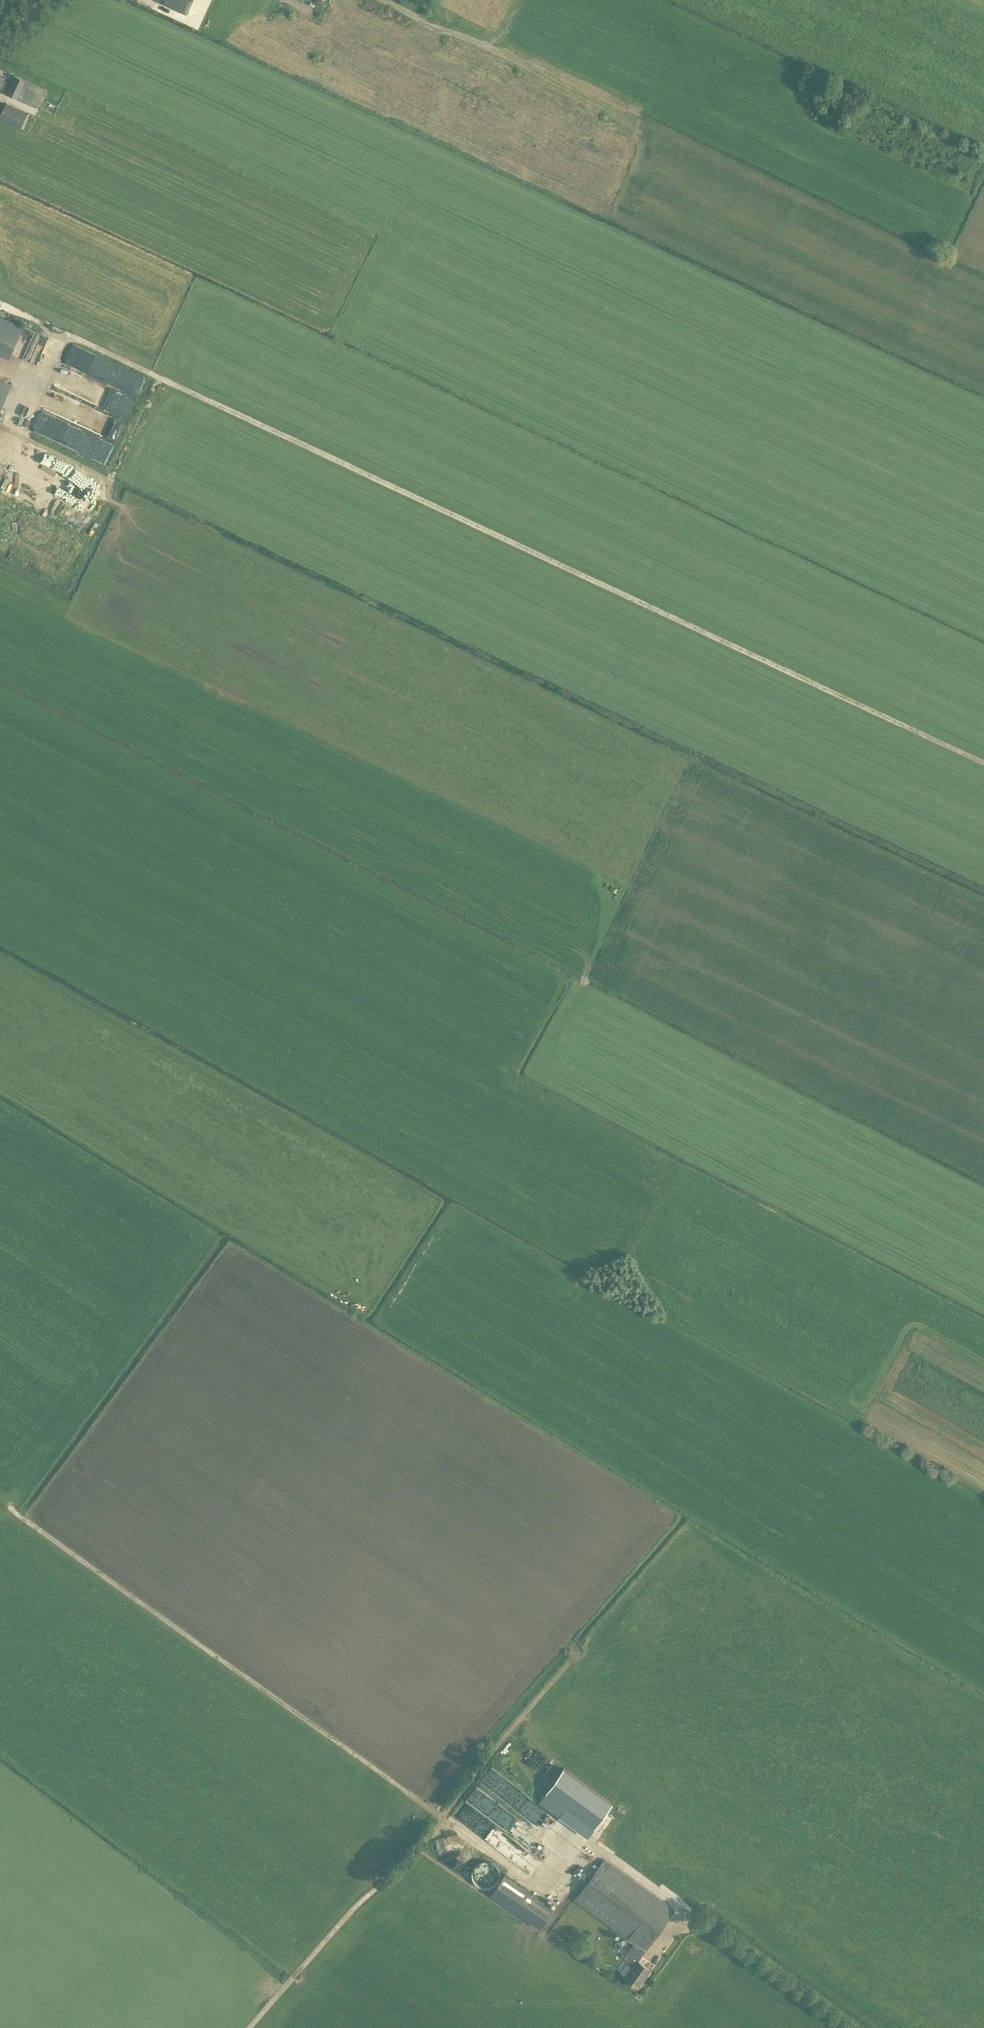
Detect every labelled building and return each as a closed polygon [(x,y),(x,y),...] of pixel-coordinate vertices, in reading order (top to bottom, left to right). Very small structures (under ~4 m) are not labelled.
[(186,14),(193,0),(162,0),(161,3),(186,14)] [(1,88),(7,91),(6,93),(37,107),(45,90),(14,76),(10,83),(4,81),(6,76),(0,73),(0,90),(1,88)] [(21,128),(28,113),(6,103),(0,116),(0,118),(21,128)] [(33,359),(39,344),(32,341),(27,356),(33,359)] [(73,345),(73,357),(83,356),(83,345),(73,345)] [(86,363),(110,371),(114,360),(89,352),(86,363)] [(36,435),(109,461),(116,442),(117,443),(125,419),(126,420),(134,398),(92,384),(96,374),(63,363),(55,386),(37,380),(29,405),(45,411),(36,435)] [(10,386),(0,382),(0,408),(10,386)] [(549,1794),(599,1826),(617,1800),(566,1767),(549,1794)] [(490,1771),(468,1801),(509,1831),(521,1814),(539,1826),(543,1820),(544,1820),(550,1813),(509,1783),(505,1788),(501,1785),(504,1781),(490,1771)] [(467,1800),(455,1814),(464,1822),(476,1807),(467,1800)] [(625,1957),(634,1963),(624,1977),(638,1986),(651,1969),(638,1960),(673,1910),(603,1860),(575,1900),(635,1942),(625,1957)] [(491,1894),(541,1928),(554,1908),(505,1874),(491,1894)]
